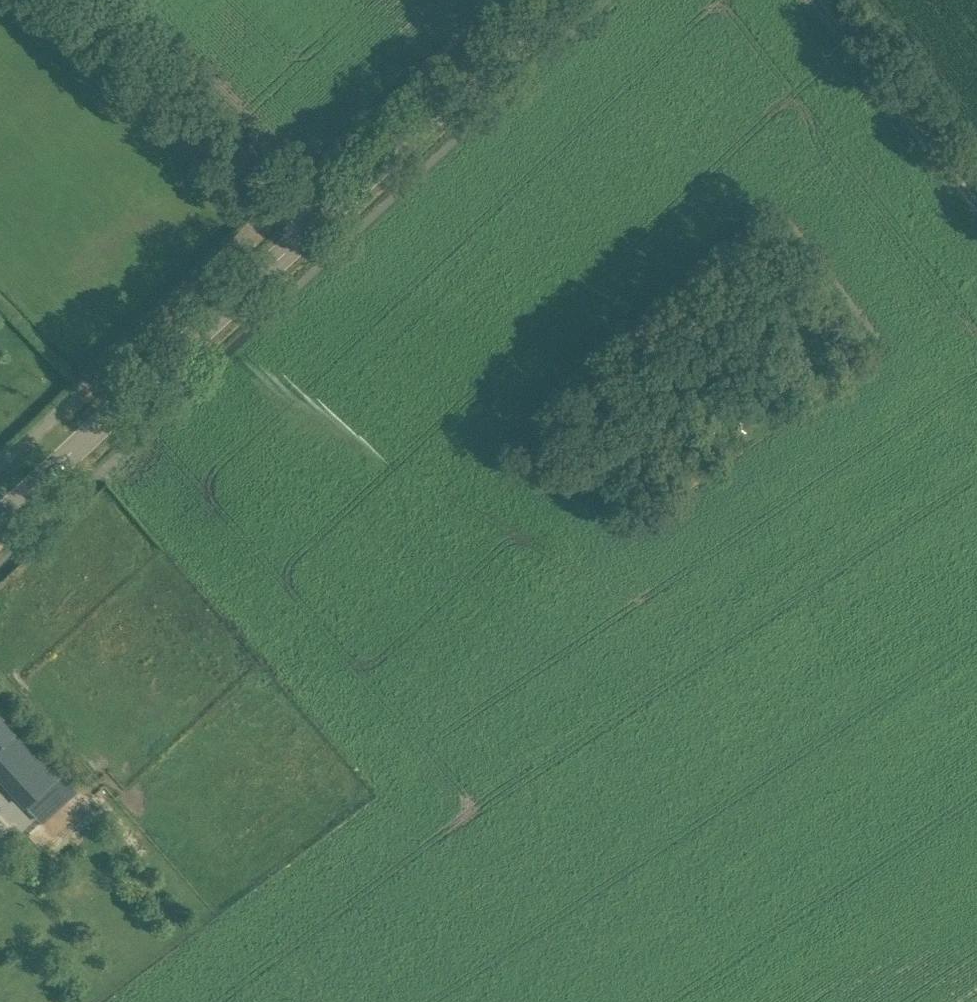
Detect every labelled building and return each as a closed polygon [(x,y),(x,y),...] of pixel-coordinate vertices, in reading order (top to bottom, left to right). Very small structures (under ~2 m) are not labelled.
[(0,705),(0,748),(21,729),(0,705)] [(27,805),(39,819),(74,788),(61,773),(27,805)]
